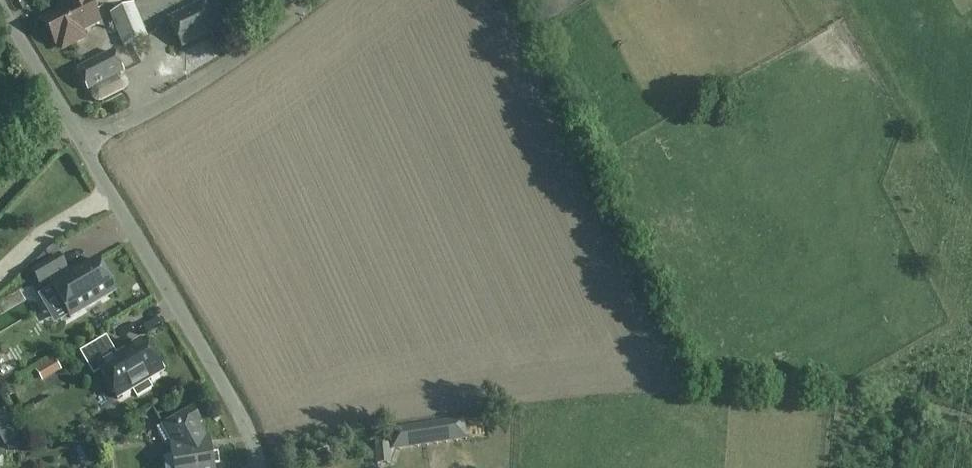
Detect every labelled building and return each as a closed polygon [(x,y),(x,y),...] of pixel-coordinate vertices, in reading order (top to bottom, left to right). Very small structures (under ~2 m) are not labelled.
[(100,24),(88,0),(59,0),(65,12),(44,22),(56,46),(59,45),(61,48),(65,50),(82,42),(84,37),(82,33),(100,24)] [(206,1),(167,20),(182,50),(221,31),(206,1)] [(147,38),(134,4),(111,13),(125,46),(147,38)] [(121,77),(119,78),(119,76),(124,74),(113,52),(76,70),(87,93),(92,91),(91,95),(92,99),(94,102),(99,103),(101,103),(102,102),(103,103),(123,93),(127,90),(128,86),(127,82),(124,79),(121,77)] [(70,318),(115,291),(97,260),(69,276),(66,271),(66,270),(58,256),(32,271),(41,285),(49,280),(53,286),(52,286),(70,318)] [(106,339),(81,354),(93,375),(100,371),(117,400),(133,390),(137,398),(151,389),(147,382),(162,373),(144,342),(114,360),(110,353),(113,352),(106,339)] [(62,370),(54,357),(46,362),(54,375),(62,370)] [(159,428),(157,429),(164,443),(168,442),(169,445),(173,467),(213,467),(208,438),(206,439),(198,426),(200,425),(192,410),(159,428)] [(392,451),(467,440),(463,418),(389,429),(392,451)] [(0,437),(0,438),(5,446),(6,446),(19,438),(20,438),(15,428),(0,437)] [(389,446),(375,447),(376,465),(390,464),(389,446)]
